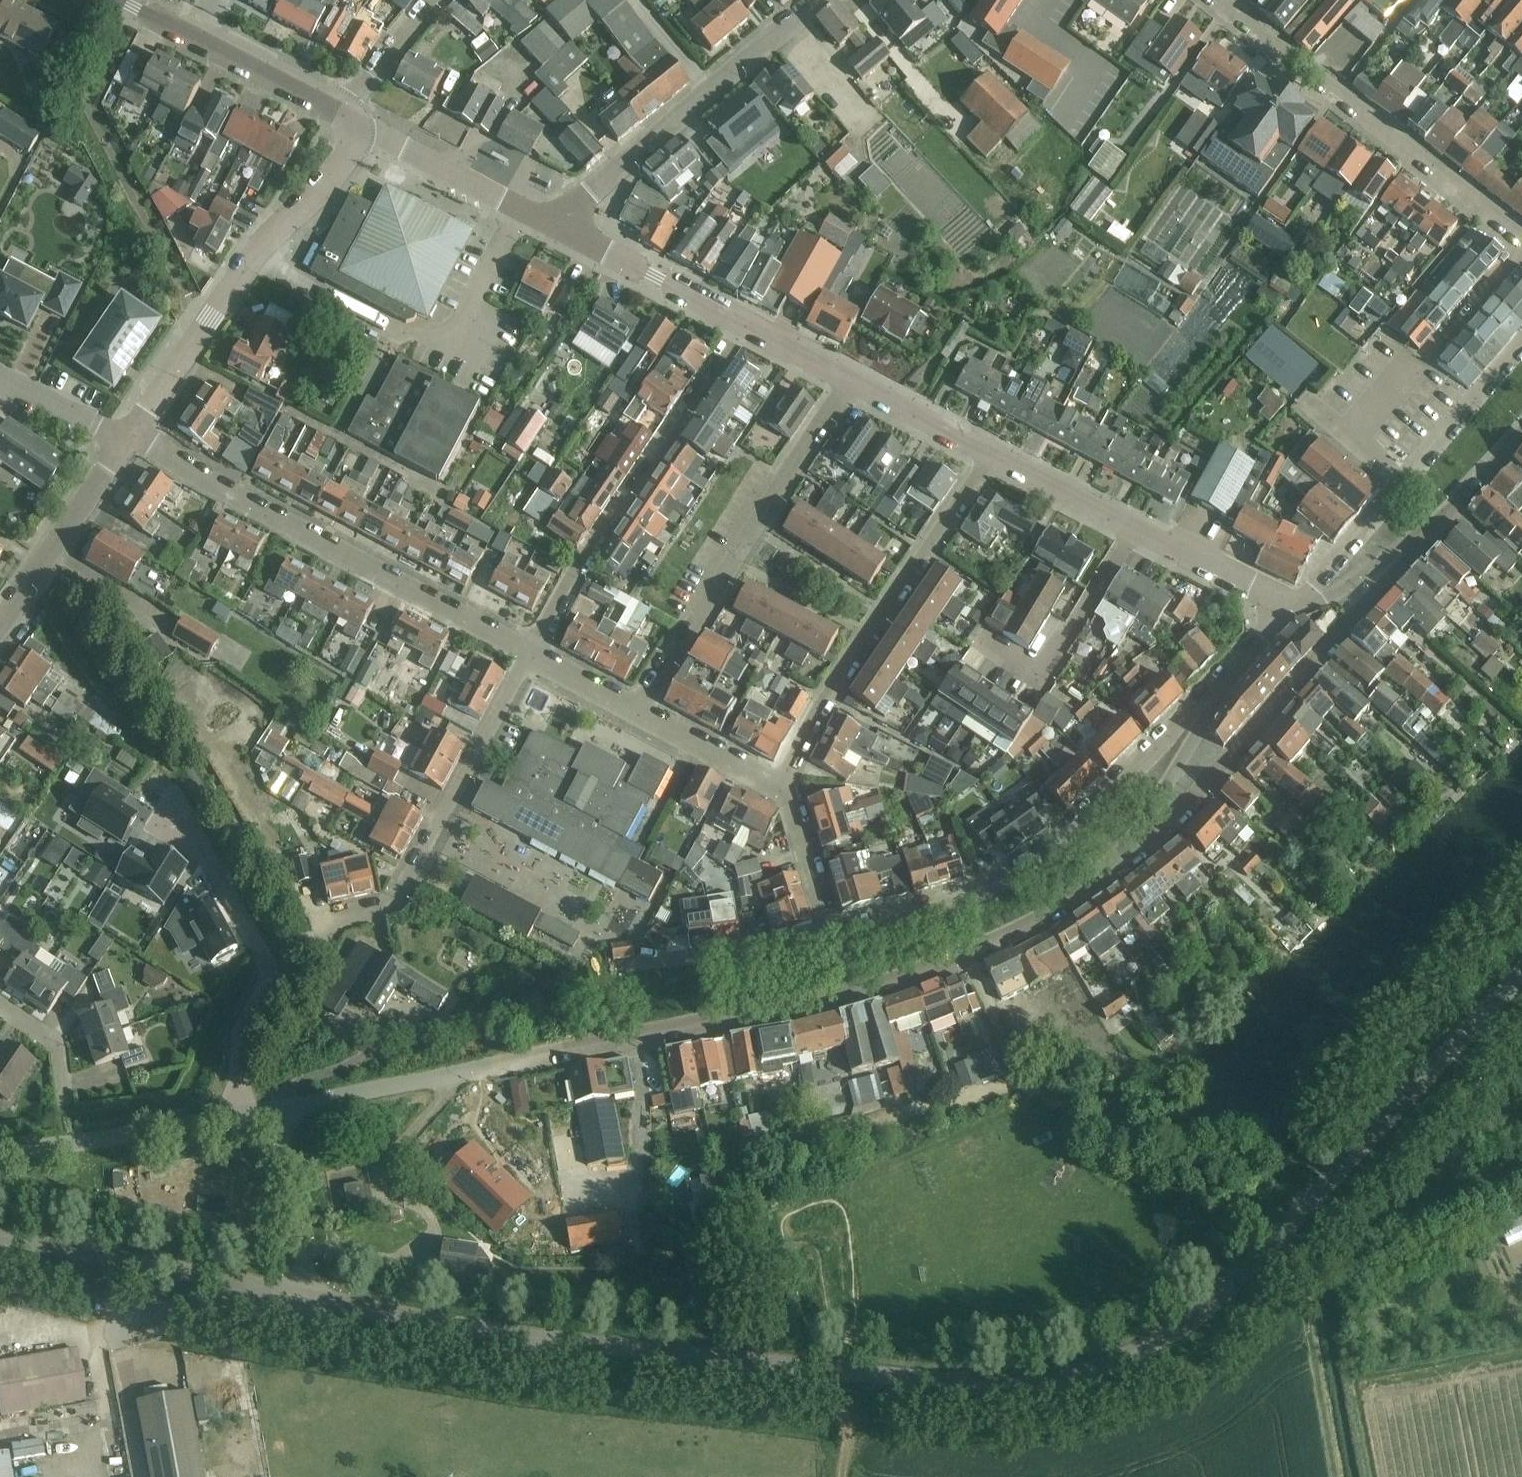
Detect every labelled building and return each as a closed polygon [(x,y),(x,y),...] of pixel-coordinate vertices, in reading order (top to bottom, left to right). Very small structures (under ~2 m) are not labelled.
[(40,58),(57,25),(8,0),(0,0),(0,37),(40,58)] [(266,13),(273,0),(243,0),(266,13)] [(292,27),(307,0),(280,0),(272,16),(292,27)] [(292,27),(312,38),(328,7),(335,10),(336,10),(337,8),(335,7),(340,0),(325,0),(324,1),(322,0),(307,0),(292,27)] [(530,28),(497,0),(461,0),(482,18),(491,9),(514,28),(511,32),(518,38),(530,28)] [(530,28),(528,26),(537,18),(516,0),(497,0),(530,28)] [(551,10),(549,11),(550,12),(562,0),(540,0),(551,10)] [(627,58),(665,105),(690,84),(620,0),(562,0),(550,12),(549,11),(546,14),(572,45),(598,23),(627,58)] [(702,18),(691,28),(712,52),(731,36),(710,12),(700,0),(687,0),(702,18)] [(710,12),(731,36),(750,20),(733,0),(724,0),(718,5),(713,0),(700,0),(710,12)] [(749,10),(759,2),(757,0),(741,0),(749,10)] [(869,6),(900,44),(900,43),(916,30),(924,40),(946,22),(933,6),(921,16),(908,0),(903,0),(900,2),(898,0),(877,0),(869,6)] [(969,21),(990,34),(983,45),(1005,60),(1004,62),(1034,82),(1026,93),(1043,104),(1051,93),(1068,67),(1022,36),(1020,39),(1005,29),(1024,0),(983,0),(969,21)] [(1087,7),(1091,1),(1129,29),(1148,3),(1144,0),(1077,0),(1087,7)] [(1262,15),(1283,32),(1310,0),(1284,0),(1283,2),(1281,0),(1252,0),(1248,4),(1262,15)] [(1324,7),(1339,19),(1356,0),(1347,0),(1347,1),(1346,0),(1330,0),(1324,7)] [(1363,2),(1370,9),(1384,20),(1405,0),(1364,0),(1363,2)] [(1396,30),(1417,45),(1435,21),(1434,20),(1441,11),(1450,0),(1419,0),(1396,30)] [(1437,42),(1449,51),(1456,42),(1466,30),(1490,0),(1450,0),(1441,11),(1454,20),(1437,42)] [(1456,42),(1470,53),(1479,41),(1487,32),(1514,0),(1490,0),(1466,30),(1456,42)] [(1487,32),(1496,40),(1487,52),(1491,55),(1483,65),(1488,69),(1505,47),(1504,46),(1521,25),(1521,0),(1514,0),(1487,32)] [(1343,23),(1371,46),(1382,33),(1382,32),(1383,29),(1365,14),(1370,9),(1363,2),(1343,23)] [(318,41),(338,52),(358,15),(361,11),(349,4),(346,9),(348,10),(345,15),(336,10),(335,10),(318,41)] [(484,29),(469,17),(454,4),(445,14),(476,39),(484,29)] [(859,33),(837,8),(836,6),(817,22),(839,49),(849,41),(860,55),(847,66),(861,82),(889,59),(876,43),(870,47),(858,34),(859,33)] [(1324,7),(1294,42),(1310,54),(1339,19),(1324,7)] [(358,15),(338,52),(360,64),(368,49),(371,51),(383,28),(371,21),(373,18),(361,11),(358,15)] [(1150,22),(1131,49),(1171,77),(1173,78),(1200,40),(1174,21),(1166,33),(1150,22)] [(519,44),(541,68),(543,70),(566,48),(543,24),(519,44)] [(1505,47),(1514,54),(1501,68),(1509,75),(1513,71),(1521,61),(1521,25),(1504,46),(1505,47)] [(491,42),(482,49),(489,59),(498,52),(491,42)] [(543,70),(535,77),(547,89),(558,101),(569,91),(564,84),(587,65),(572,45),(567,49),(566,48),(543,70)] [(1210,47),(1181,88),(1175,98),(1190,109),(1197,99),(1203,103),(1211,90),(1219,96),(1213,105),(1221,111),(1247,73),(1210,47)] [(429,101),(444,74),(409,55),(394,82),(429,101)] [(147,92),(162,100),(164,101),(177,73),(179,74),(181,70),(156,57),(151,65),(141,59),(135,70),(125,88),(144,98),(147,92)] [(627,91),(617,99),(639,126),(665,105),(627,58),(617,66),(625,75),(626,74),(632,81),(624,87),(627,91)] [(1513,71),(1521,78),(1521,61),(1513,71)] [(1385,85),(1373,104),(1396,122),(1416,94),(1425,80),(1403,63),(1385,85)] [(793,115),(813,98),(790,71),(781,79),(773,70),(755,85),(774,109),(782,102),(793,115)] [(1445,82),(1464,97),(1470,89),(1471,87),(1453,72),(1445,82)] [(164,101),(162,100),(152,120),(153,120),(160,124),(168,109),(185,118),(190,110),(202,86),(179,74),(177,73),(164,101)] [(1352,88),(1373,104),(1385,85),(1377,78),(1372,85),(1361,76),(1352,88)] [(471,87),(469,86),(468,87),(462,98),(455,94),(449,102),(448,101),(443,110),(486,133),(490,132),(505,105),(501,104),(504,98),(498,95),(501,88),(480,77),(475,78),(471,87)] [(987,77),(960,105),(981,126),(966,141),(986,160),(997,149),(1004,141),(1005,141),(1028,118),(1000,89),(987,77)] [(1216,135),(1200,157),(1257,199),(1274,176),(1273,175),(1291,151),(1314,120),(1302,111),(1304,107),(1273,83),(1270,87),(1257,78),(1234,110),(1235,111),(1217,136),(1216,135)] [(1470,89),(1482,99),(1489,90),(1476,81),(1471,87),(1470,89)] [(1476,107),(1482,99),(1470,89),(1464,97),(1476,107)] [(733,152),(770,120),(747,92),(709,124),(717,133),(705,143),(732,174),(744,164),(733,152)] [(600,122),(618,144),(639,126),(617,99),(613,94),(603,102),(612,112),(600,122)] [(1416,94),(1396,122),(1409,131),(1429,103),(1416,94)] [(204,137),(215,142),(216,142),(219,136),(219,135),(235,106),(215,95),(203,116),(192,111),(174,146),(193,155),(204,137)] [(1429,103),(1409,131),(1425,144),(1448,115),(1431,100),(1429,103)] [(9,111),(0,106),(0,125),(9,111)] [(216,142),(215,142),(209,154),(201,169),(210,173),(218,159),(220,160),(230,142),(243,149),(259,119),(239,108),(223,138),(219,136),(216,142)] [(1448,115),(1425,144),(1444,158),(1467,126),(1451,112),(1448,115)] [(1467,126),(1444,158),(1463,173),(1497,128),(1479,112),(1467,126)] [(1,138),(30,156),(43,135),(8,113),(0,126),(0,137),(1,138)] [(499,141),(526,155),(529,157),(543,130),(513,114),(499,141)] [(560,141),(586,171),(586,172),(604,156),(569,117),(561,123),(570,133),(560,141)] [(1028,118),(1005,141),(1016,153),(1039,129),(1028,118)] [(259,119),(243,149),(244,149),(236,164),(233,170),(238,173),(242,167),(245,168),(252,154),(263,160),(279,129),(259,119)] [(1207,120),(1187,148),(1199,157),(1219,129),(1207,120)] [(1321,124),(1299,155),(1311,164),(1302,175),(1316,185),(1346,142),(1321,124)] [(1497,128),(1463,173),(1476,184),(1488,170),(1488,169),(1513,140),(1497,128)] [(279,129),(263,160),(249,185),(248,188),(258,193),(259,190),(272,165),(283,170),(299,140),(279,129)] [(815,136),(806,144),(817,156),(826,147),(815,136)] [(661,155),(682,179),(689,173),(698,183),(707,175),(698,165),(701,162),(680,139),(661,155)] [(1316,185),(1312,191),(1339,209),(1350,193),(1352,190),(1353,191),(1373,161),(1346,142),(1316,185)] [(127,148),(130,153),(136,152),(138,147),(135,143),(130,143),(127,148)] [(1106,144),(1089,169),(1108,184),(1126,159),(1106,144)] [(838,147),(822,162),(825,164),(833,172),(848,157),(840,149),(838,147)] [(675,184),(682,179),(661,155),(643,171),(671,203),(683,193),(675,184)] [(848,157),(833,172),(842,181),(857,167),(848,157)] [(1353,191),(1352,190),(1350,193),(1371,208),(1394,175),(1373,161),(1353,191)] [(73,168),(64,182),(73,188),(82,174),(73,168)] [(147,168),(142,178),(151,183),(157,173),(147,168)] [(876,200),(891,186),(874,168),(858,182),(876,200)] [(1476,184),(1505,205),(1517,191),(1496,176),(1498,174),(1490,169),(1489,170),(1488,170),(1476,184)] [(705,180),(713,189),(723,180),(715,171),(705,180)] [(1093,179),(1069,210),(1089,225),(1113,193),(1093,179)] [(179,180),(172,192),(184,199),(191,187),(179,180)] [(1400,219),(1419,196),(1399,180),(1381,204),(1392,213),(1385,222),(1393,228),(1400,219)] [(1517,191),(1505,205),(1521,219),(1521,185),(1517,191)] [(621,218),(619,221),(625,224),(625,223),(635,229),(644,234),(640,242),(662,254),(674,231),(681,236),(686,228),(674,214),(664,203),(659,198),(637,187),(629,203),(630,204),(622,219),(621,218)] [(153,198),(165,219),(176,213),(192,204),(189,202),(186,200),(184,199),(172,192),(166,189),(164,191),(153,198)] [(315,264),(310,274),(405,324),(413,322),(418,312),(426,316),(427,317),(434,302),(466,243),(470,234),(387,191),(377,209),(373,207),(352,196),(352,195),(351,195),(315,264)] [(744,194),(736,204),(743,209),(750,198),(744,194)] [(230,224),(233,218),(237,211),(227,206),(230,201),(220,195),(211,213),(216,216),(230,224)] [(1419,196),(1400,219),(1419,234),(1438,210),(1419,196)] [(1263,212),(1284,224),(1291,213),(1270,200),(1263,212)] [(670,258),(690,269),(724,222),(723,221),(729,214),(719,207),(708,223),(699,217),(670,258)] [(674,214),(686,228),(693,219),(683,207),(674,214)] [(1438,210),(1419,234),(1406,250),(1413,255),(1416,251),(1418,253),(1428,241),(1439,249),(1457,225),(1438,210)] [(194,222),(189,230),(201,237),(195,246),(214,256),(217,258),(233,230),(214,220),(212,218),(199,212),(194,222)] [(854,233),(855,231),(829,217),(818,237),(843,251),(844,250),(854,233)] [(1256,217),(1245,234),(1270,251),(1282,234),(1256,217)] [(724,222),(690,269),(708,278),(726,252),(723,250),(737,231),(724,222)] [(711,281),(742,297),(763,259),(761,257),(760,257),(743,247),(745,243),(750,245),(757,233),(748,229),(711,281)] [(1471,243),(1464,250),(1487,270),(1502,253),(1471,230),(1465,237),(1471,243)] [(763,259),(742,297),(760,307),(761,307),(777,316),(786,300),(807,312),(809,313),(819,294),(820,294),(841,257),(802,235),(801,236),(799,235),(780,269),(773,265),(775,262),(776,263),(785,245),(779,242),(780,240),(772,237),(761,257),(763,259)] [(1445,261),(1474,286),(1487,270),(1464,250),(1464,251),(1461,248),(1464,245),(1461,242),(1445,261)] [(823,296),(807,326),(821,334),(843,346),(859,316),(864,306),(845,296),(853,282),(842,276),(852,257),(843,252),(841,257),(820,294),(823,296)] [(1399,259),(1390,252),(1384,259),(1394,266),(1399,259)] [(1354,259),(1347,267),(1355,273),(1361,265),(1354,259)] [(1414,270),(1400,259),(1391,271),(1405,282),(1414,270)] [(1167,261),(1159,274),(1169,281),(1177,268),(1167,261)] [(1431,277),(1459,303),(1474,286),(1445,261),(1442,265),(1431,277)] [(523,286),(515,301),(541,315),(560,279),(533,264),(521,286),(523,286)] [(1169,281),(1191,296),(1201,282),(1178,267),(1177,268),(1169,281)] [(1521,296),(1521,267),(1507,284),(1521,296)] [(52,284),(26,270),(17,287),(0,279),(0,280),(0,318),(10,324),(11,323),(27,331),(40,306),(44,308),(64,319),(66,315),(81,287),(61,276),(56,285),(52,284)] [(1346,285),(1328,273),(1318,288),(1336,300),(1346,285)] [(1292,286),(1276,275),(1269,285),(1285,296),(1292,286)] [(1417,293),(1445,319),(1459,303),(1431,277),(1417,293)] [(567,284),(555,306),(572,315),(584,293),(567,284)] [(1521,324),(1521,296),(1507,284),(1493,300),(1521,324)] [(902,344),(919,314),(880,293),(863,324),(901,346),(902,344)] [(1403,309),(1432,334),(1445,319),(1417,293),(1403,309)] [(1374,299),(1367,307),(1383,320),(1390,312),(1374,299)] [(114,390),(123,377),(124,378),(133,364),(132,363),(159,324),(123,300),(80,362),(77,366),(114,390)] [(928,300),(922,310),(931,314),(936,304),(928,300)] [(1356,300),(1349,310),(1358,318),(1366,308),(1356,300)] [(1509,341),(1521,325),(1521,324),(1493,300),(1480,316),(1509,341)] [(634,331),(638,324),(601,301),(580,334),(616,358),(628,341),(634,331)] [(1387,328),(1418,350),(1432,334),(1403,309),(1387,328)] [(1466,332),(1495,357),(1509,341),(1480,316),(1466,332)] [(1342,317),(1337,324),(1342,327),(1347,321),(1342,317)] [(239,343),(227,367),(259,383),(271,359),(274,361),(289,333),(261,318),(246,346),(239,343)] [(656,321),(616,378),(626,385),(631,378),(648,353),(657,359),(674,333),(656,321)] [(946,361),(968,331),(957,323),(935,354),(946,361)] [(1271,329),(1245,359),(1276,385),(1301,356),(1271,329)] [(634,331),(628,341),(636,346),(642,336),(634,331)] [(1452,349),(1482,373),(1495,357),(1466,332),(1452,349)] [(1071,333),(1064,347),(1070,350),(1085,358),(1092,344),(1071,333)] [(680,335),(655,372),(665,378),(674,365),(671,364),(673,360),(695,376),(709,354),(680,335)] [(1437,366),(1468,389),(1482,373),(1452,349),(1437,366)] [(1070,350),(1062,365),(1077,373),(1085,358),(1070,350)] [(955,389),(975,399),(990,372),(989,371),(998,355),(990,351),(981,367),(970,361),(958,383),(955,389)] [(958,354),(953,363),(959,366),(960,367),(965,358),(958,354)] [(438,482),(478,406),(435,383),(437,380),(398,359),(375,403),(366,399),(347,434),(438,482)] [(540,359),(535,366),(541,370),(546,362),(540,359)] [(990,372),(975,399),(993,408),(1008,381),(1016,366),(1007,361),(999,376),(990,372)] [(719,382),(759,409),(773,389),(763,383),(761,384),(758,382),(761,377),(732,362),(719,382)] [(1008,381),(993,408),(1011,418),(1031,379),(1033,375),(1024,371),(1016,386),(1008,381)] [(652,376),(681,396),(689,384),(675,374),(672,373),(665,382),(653,374),(652,376)] [(652,376),(623,419),(634,427),(634,426),(645,411),(641,408),(643,404),(665,419),(681,396),(652,376)] [(616,396),(626,385),(616,378),(608,391),(616,396)] [(1031,379),(1011,418),(1029,427),(1043,400),(1044,401),(1050,389),(1031,379)] [(719,382),(706,402),(732,419),(739,408),(753,417),(758,410),(759,410),(759,409),(719,382)] [(285,384),(279,395),(290,401),(296,390),(285,384)] [(209,385),(194,407),(218,423),(225,412),(234,419),(242,408),(223,395),(209,385)] [(252,389),(245,402),(276,418),(283,406),(252,389)] [(767,426),(790,442),(814,407),(791,391),(781,405),(770,397),(754,419),(766,427),(767,426)] [(1043,400),(1029,427),(1047,437),(1061,410),(1044,401),(1043,400)] [(693,421),(732,448),(732,447),(733,448),(741,436),(735,431),(730,439),(722,434),(732,419),(706,402),(693,421)] [(210,435),(218,423),(194,407),(179,429),(211,452),(219,441),(210,435)] [(1061,410),(1047,437),(1065,447),(1079,420),(1061,410)] [(529,411),(507,444),(524,456),(546,422),(541,419),(529,411)] [(491,412),(481,427),(495,436),(505,420),(491,412)] [(283,414),(277,425),(286,430),(293,419),(283,414)] [(606,466),(624,479),(652,439),(641,431),(634,426),(634,427),(623,419),(615,430),(595,459),(606,466)] [(1079,420),(1065,447),(1083,457),(1098,429),(1079,420)] [(65,461),(9,421),(0,434),(0,461),(44,492),(55,475),(65,461)] [(693,421),(679,441),(705,459),(711,451),(724,460),(732,448),(693,421)] [(845,434),(829,456),(832,458),(833,457),(856,472),(880,437),(857,422),(848,436),(845,434)] [(252,475),(274,486),(287,462),(276,456),(283,445),(281,444),(284,431),(276,427),(264,450),(265,451),(252,475)] [(838,429),(822,451),(829,456),(845,434),(838,429)] [(1098,429),(1083,457),(1101,466),(1116,439),(1098,429)] [(319,454),(328,438),(318,432),(306,455),(315,460),(319,454)] [(1298,448),(1288,460),(1305,475),(1356,517),(1378,492),(1321,442),(1310,433),(1298,448)] [(1156,435),(1151,443),(1159,447),(1163,439),(1156,435)] [(880,437),(856,472),(878,488),(877,489),(887,496),(903,474),(893,467),(902,453),(880,437)] [(1116,439),(1101,466),(1119,476),(1137,442),(1127,437),(1124,443),(1116,439)] [(328,438),(319,454),(328,459),(337,443),(328,438)] [(1137,442),(1119,476),(1138,486),(1153,458),(1144,454),(1147,450),(1137,445),(1138,442),(1137,442)] [(228,452),(223,459),(245,475),(256,455),(241,445),(234,456),(228,452)] [(661,467),(688,485),(689,484),(702,492),(707,484),(694,476),(703,463),(676,445),(661,467)] [(1153,458),(1138,486),(1156,495),(1173,464),(1172,464),(1177,455),(1180,449),(1172,445),(1168,451),(1162,463),(1153,458)] [(1213,459),(1190,501),(1192,502),(1226,519),(1235,503),(1256,514),(1259,509),(1250,503),(1261,484),(1271,489),(1276,480),(1278,476),(1284,465),(1272,459),(1261,452),(1253,466),(1219,448),(1213,459)] [(1513,462),(1514,463),(1521,470),(1521,453),(1513,462)] [(287,462),(274,486),(296,498),(314,463),(303,458),(297,467),(287,462)] [(1276,480),(1271,489),(1272,489),(1279,476),(1293,488),(1298,492),(1307,500),(1299,509),(1295,518),(1294,518),(1292,522),(1298,526),(1296,529),(1294,534),(1315,545),(1317,541),(1322,536),(1332,544),(1356,517),(1305,475),(1288,460),(1287,461),(1284,465),(1278,476),(1276,480)] [(362,475),(338,520),(359,531),(371,507),(362,502),(368,491),(366,490),(379,465),(371,461),(362,475)] [(314,463),(296,498),(317,509),(330,485),(320,479),(326,469),(314,463)] [(1514,463),(1511,465),(1489,488),(1506,504),(1506,503),(1518,514),(1521,510),(1521,470),(1514,463)] [(527,480),(541,489),(552,473),(538,464),(527,480)] [(1173,464),(1156,495),(1175,505),(1183,489),(1189,478),(1179,472),(1181,469),(1173,464)] [(582,478),(570,496),(599,516),(624,479),(606,466),(593,485),(582,478)] [(888,497),(887,499),(900,508),(906,498),(932,516),(957,481),(927,466),(920,476),(908,467),(888,497)] [(649,485),(688,511),(694,503),(682,494),(688,485),(661,467),(649,485)] [(134,493),(158,509),(179,524),(188,530),(198,514),(181,503),(178,508),(186,513),(182,519),(161,506),(166,498),(175,504),(183,493),(150,471),(134,493)] [(330,485),(317,509),(338,520),(362,475),(352,471),(347,480),(345,480),(339,490),(330,485)] [(552,473),(541,489),(524,513),(537,522),(552,500),(558,504),(571,485),(552,472),(552,473)] [(838,481),(833,489),(841,494),(846,486),(838,481)] [(394,494),(402,499),(409,488),(409,487),(400,482),(394,494)] [(665,523),(666,522),(673,511),(684,519),(689,511),(688,511),(649,485),(636,504),(665,523)] [(846,486),(841,494),(848,499),(853,491),(846,486)] [(409,488),(402,499),(411,504),(418,493),(409,488)] [(827,493),(822,502),(830,507),(839,495),(838,494),(832,490),(830,489),(827,493)] [(1517,557),(1521,552),(1521,553),(1521,524),(1486,491),(1467,511),(1473,516),(1517,557)] [(150,521),(158,509),(134,493),(119,515),(152,538),(160,527),(150,521)] [(839,495),(830,507),(839,512),(843,506),(841,505),(845,499),(839,495)] [(459,496),(453,507),(463,512),(469,501),(459,496)] [(547,530),(576,550),(599,516),(570,496),(547,530)] [(985,497),(960,534),(989,552),(1005,527),(1028,539),(1036,524),(985,497)] [(371,507),(359,531),(380,542),(398,507),(388,502),(382,512),(371,507)] [(783,532),(805,547),(830,507),(822,502),(813,516),(799,507),(791,520),(783,532)] [(1255,547),(1259,550),(1265,538),(1262,536),(1270,521),(1256,514),(1235,503),(1226,519),(1236,525),(1232,533),(1257,546),(1255,547)] [(655,543),(656,542),(668,524),(666,522),(665,523),(636,504),(624,522),(655,543)] [(398,507),(380,542),(401,554),(414,529),(405,525),(410,514),(398,507)] [(437,517),(446,522),(451,512),(443,507),(437,517)] [(830,507),(805,547),(826,560),(842,535),(830,527),(839,512),(830,507)] [(451,512),(446,522),(445,523),(456,528),(462,518),(451,512)] [(220,547),(230,552),(243,528),(221,516),(203,551),(215,557),(220,547)] [(1515,559),(1517,557),(1473,516),(1472,517),(1487,532),(1480,540),(1464,526),(1447,545),(1480,579),(1494,564),(1507,575),(1519,562),(1515,559)] [(195,519),(189,530),(199,535),(205,525),(195,519)] [(869,521),(864,529),(873,534),(878,527),(869,521)] [(1263,551),(1255,566),(1294,586),(1303,567),(1283,555),(1286,548),(1276,541),(1282,527),(1281,527),(1270,521),(1262,536),(1265,538),(1259,550),(1263,551)] [(624,522),(611,540),(638,559),(639,559),(649,544),(657,550),(658,550),(661,552),(665,547),(656,542),(655,543),(624,522)] [(473,523),(467,534),(488,545),(494,534),(473,523)] [(414,529),(401,554),(423,565),(441,530),(430,524),(424,535),(414,529)] [(1282,527),(1276,541),(1286,548),(1283,555),(1303,567),(1315,545),(1294,534),(1296,529),(1284,524),(1282,527)] [(243,528),(230,552),(240,557),(235,567),(247,574),(265,539),(243,528)] [(842,535),(826,560),(847,574),(873,534),(864,529),(855,543),(842,535)] [(441,530),(423,565),(444,576),(457,552),(447,547),(453,537),(441,530)] [(1048,530),(1031,559),(1041,565),(1035,575),(1048,582),(1071,543),(1048,530)] [(502,555),(512,538),(509,536),(501,532),(492,550),(502,555)] [(873,534),(847,574),(869,588),(881,570),(885,563),(872,554),(881,540),(873,534)] [(143,558),(105,535),(89,562),(127,585),(143,558)] [(611,540),(597,562),(603,567),(600,571),(611,578),(613,574),(616,575),(624,580),(638,559),(611,540)] [(1017,613),(1003,636),(1029,651),(1038,636),(1051,614),(1064,592),(1061,590),(1067,580),(1076,585),(1093,556),(1071,543),(1048,582),(1035,575),(1032,573),(1031,576),(1036,579),(1017,613)] [(171,545),(159,565),(176,575),(188,555),(171,545)] [(1441,547),(1423,564),(1449,589),(1459,599),(1460,598),(1468,605),(1475,598),(1460,583),(1470,573),(1443,548),(1441,547)] [(457,552),(444,576),(466,588),(484,554),(472,548),(467,557),(457,552)] [(649,553),(643,562),(651,567),(657,559),(649,553)] [(488,589),(510,601),(523,576),(513,570),(518,560),(507,554),(488,589)] [(546,568),(558,574),(563,565),(551,558),(546,568)] [(179,575),(203,590),(208,580),(193,571),(197,564),(189,559),(179,575)] [(288,560),(274,585),(270,582),(264,592),(280,601),(286,591),(296,596),(309,571),(288,560)] [(1405,578),(1402,582),(1441,619),(1444,615),(1459,599),(1423,564),(1421,562),(1405,578)] [(885,563),(881,570),(891,577),(896,570),(885,563)] [(921,591),(960,617),(965,609),(952,599),(961,586),(946,576),(935,569),(921,591)] [(1125,570),(1095,616),(1103,621),(1106,629),(1103,633),(1106,642),(1118,649),(1127,634),(1128,633),(1127,633),(1154,589),(1125,570)] [(309,571),(296,596),(306,602),(301,612),(312,617),(330,583),(309,571)] [(523,576),(510,601),(532,612),(550,577),(538,571),(533,581),(523,576)] [(1402,582),(1394,591),(1408,604),(1400,613),(1413,626),(1416,623),(1427,633),(1441,619),(1402,582)] [(330,583),(312,617),(324,624),(329,614),(338,619),(351,594),(330,583)] [(236,608),(239,610),(242,603),(213,585),(207,594),(234,611),(236,608)] [(586,596),(607,609),(614,598),(592,585),(586,596)] [(739,635),(748,640),(770,598),(747,586),(733,613),(747,620),(739,635)] [(1128,633),(1127,634),(1149,649),(1157,644),(1149,636),(1152,631),(1153,632),(1160,621),(1172,601),(1156,591),(1156,590),(1154,589),(1127,633),(1128,633)] [(921,591),(907,611),(932,628),(940,616),(954,625),(960,617),(921,591)] [(1394,591),(1375,611),(1397,632),(1414,647),(1424,636),(1413,626),(1400,613),(1408,604),(1394,591)] [(351,594),(338,619),(348,624),(343,634),(355,640),(373,606),(351,594)] [(1176,596),(1172,601),(1160,621),(1168,627),(1170,628),(1174,621),(1180,625),(1184,619),(1191,623),(1199,611),(1176,596)] [(770,598),(748,640),(757,644),(765,630),(778,637),(793,610),(770,598)] [(600,626),(582,660),(603,671),(638,605),(631,601),(617,627),(604,620),(600,627),(600,626)] [(246,606),(242,603),(239,610),(256,621),(261,614),(246,604),(246,606)] [(1001,604),(986,626),(992,629),(995,631),(1003,636),(1017,613),(1009,609),(1001,604)] [(638,605),(603,671),(624,682),(631,668),(635,671),(647,648),(633,640),(635,635),(649,611),(638,605)] [(1483,605),(1477,612),(1487,622),(1494,614),(1483,605)] [(793,610),(778,637),(792,644),(784,659),(793,663),(815,622),(793,610)] [(893,632),(931,659),(937,650),(923,641),(932,628),(907,611),(893,632)] [(973,611),(967,620),(976,626),(982,617),(973,611)] [(1397,632),(1375,611),(1350,638),(1373,659),(1373,658),(1382,666),(1393,653),(1394,654),(1398,651),(1388,642),(1397,632)] [(404,644),(414,650),(427,625),(405,613),(387,648),(398,654),(404,644)] [(577,617),(560,648),(582,660),(600,626),(578,615),(577,617)] [(1278,640),(1301,661),(1323,636),(1304,619),(1294,622),(1278,640)] [(184,620),(174,637),(208,657),(218,640),(184,620)] [(815,622),(793,663),(801,668),(809,653),(823,661),(838,634),(815,622)] [(427,625),(414,650),(423,656),(418,665),(420,666),(430,671),(449,636),(427,625)] [(1184,655),(1173,665),(1188,682),(1218,656),(1191,626),(1169,644),(1172,647),(1175,645),(1184,655)] [(279,628),(275,636),(286,641),(290,634),(279,628)] [(893,632),(878,653),(903,670),(912,658),(926,667),(931,659),(893,632)] [(1471,646),(1489,662),(1481,671),(1493,681),(1504,668),(1493,658),(1501,648),(1482,632),(1471,646)] [(173,655),(158,634),(142,646),(147,652),(143,655),(154,670),(173,655)] [(681,673),(680,675),(687,679),(692,670),(718,684),(720,679),(724,673),(734,654),(706,638),(706,637),(705,638),(689,661),(681,673)] [(22,648),(8,668),(50,697),(58,686),(46,677),(51,669),(39,660),(46,650),(30,639),(23,649),(22,648)] [(1268,651),(1291,673),(1301,661),(1278,640),(1268,651)] [(1328,664),(1417,743),(1423,748),(1430,743),(1420,734),(1426,727),(1376,682),(1385,672),(1348,641),(1328,664)] [(352,647),(341,670),(354,677),(365,654),(352,647)] [(1258,663),(1280,684),(1291,673),(1268,651),(1258,663)] [(757,653),(751,663),(761,669),(767,659),(757,653)] [(864,674),(903,700),(909,692),(895,683),(903,670),(878,653),(864,674)] [(449,654),(438,672),(449,678),(449,677),(454,680),(464,662),(449,654)] [(734,654),(724,673),(739,682),(751,663),(734,654)] [(941,665),(952,673),(961,660),(955,657),(946,658),(941,665)] [(474,674),(467,687),(490,700),(504,675),(472,658),(466,669),(474,674)] [(1122,658),(1113,665),(1117,671),(1127,664),(1122,658)] [(1385,672),(1402,687),(1415,672),(1398,658),(1385,672)] [(355,684),(386,702),(390,696),(370,684),(378,669),(367,663),(355,684)] [(1248,674),(1270,695),(1280,684),(1258,663),(1254,667),(1248,674)] [(1124,672),(1134,682),(1142,674),(1132,664),(1125,671),(1124,672)] [(403,698),(418,671),(407,666),(406,665),(401,674),(392,691),(403,698)] [(1166,671),(1185,693),(1192,687),(1188,682),(1173,665),(1166,671)] [(939,696),(931,707),(944,716),(946,717),(948,715),(954,706),(974,676),(959,666),(940,694),(939,696)] [(50,697),(8,668),(0,680),(0,708),(9,715),(17,703),(24,708),(31,699),(43,707),(50,697)] [(1127,687),(1134,682),(1124,672),(1125,671),(1122,668),(1115,674),(1127,687)] [(1310,685),(1338,710),(1342,705),(1345,702),(1361,716),(1369,707),(1325,668),(1310,685)] [(680,675),(665,703),(666,706),(697,722),(713,692),(718,684),(692,670),(687,679),(680,675)] [(762,670),(754,684),(766,690),(773,676),(762,670)] [(1402,687),(1420,703),(1433,687),(1415,672),(1402,687)] [(206,673),(197,676),(200,686),(209,683),(206,673)] [(898,709),(903,700),(864,674),(850,695),(856,700),(875,712),(884,699),(898,709)] [(1238,686),(1260,707),(1270,695),(1248,674),(1238,686)] [(954,706),(969,716),(989,686),(974,676),(954,706)] [(1144,692),(1165,713),(1181,697),(1160,676),(1145,691),(1144,692)] [(1128,708),(1149,729),(1165,713),(1144,692),(1145,691),(1138,684),(1127,694),(1135,701),(1128,708)] [(1295,702),(1320,724),(1328,714),(1341,726),(1338,728),(1356,745),(1366,735),(1348,718),(1347,718),(1338,710),(1310,685),(1295,702)] [(969,716),(983,725),(1003,696),(989,686),(969,716)] [(1228,699),(1250,718),(1260,707),(1238,686),(1228,699)] [(447,703),(479,721),(490,700),(467,687),(461,698),(453,693),(447,703)] [(1433,687),(1420,703),(1436,717),(1450,702),(1433,687)] [(353,689),(348,698),(360,705),(365,696),(353,689)] [(713,692),(697,722),(720,735),(738,701),(730,697),(728,700),(713,692)] [(781,715),(795,723),(808,700),(794,692),(781,715)] [(64,693),(58,703),(60,704),(74,716),(74,715),(98,731),(96,734),(109,743),(112,739),(115,742),(122,733),(111,725),(114,721),(100,711),(96,715),(64,693)] [(194,696),(186,698),(188,709),(196,707),(194,696)] [(420,707),(440,717),(445,708),(425,696),(420,706),(420,707)] [(983,725),(998,735),(1018,705),(1003,696),(983,725)] [(1046,697),(1034,716),(1050,727),(1053,722),(1063,707),(1048,697),(1047,696),(1046,697)] [(1080,723),(1094,708),(1085,699),(1071,714),(1075,718),(1080,723)] [(1218,715),(1238,732),(1250,718),(1228,699),(1218,715)] [(750,701),(730,740),(751,752),(765,727),(765,726),(772,713),(750,701)] [(1280,719),(1308,744),(1325,759),(1332,751),(1313,734),(1321,725),(1320,724),(1295,702),(1280,719)] [(69,724),(74,716),(60,704),(58,703),(52,712),(69,724)] [(1018,705),(998,735),(1013,746),(1033,716),(1018,705)] [(1063,707),(1053,722),(1064,733),(1075,718),(1071,714),(1063,707)] [(421,709),(413,722),(421,726),(424,720),(431,723),(435,716),(421,709)] [(18,712),(12,722),(22,728),(28,718),(18,712)] [(279,714),(258,745),(280,758),(289,742),(279,736),(289,720),(279,714)] [(1218,715),(1208,733),(1223,747),(1238,732),(1218,715)] [(822,740),(847,753),(861,759),(862,759),(887,768),(890,761),(872,752),(878,740),(873,737),(835,717),(822,740)] [(1102,734),(1123,755),(1140,739),(1118,717),(1102,734)] [(1261,741),(1289,766),(1308,744),(1280,719),(1261,741)] [(765,727),(751,752),(774,763),(793,727),(780,720),(774,731),(765,727)] [(397,726),(392,733),(398,738),(403,731),(397,726)] [(300,727),(293,739),(307,748),(314,737),(300,727)] [(251,737),(259,743),(265,733),(257,728),(251,737)] [(0,764),(9,752),(15,742),(6,735),(0,731),(0,764)] [(421,753),(453,770),(464,748),(433,731),(421,753)] [(920,732),(916,739),(927,746),(928,745),(935,735),(928,731),(920,732)] [(1028,739),(1040,751),(1047,744),(1039,736),(1042,732),(1040,731),(1028,739)] [(485,782),(471,809),(566,860),(617,887),(648,903),(662,876),(637,864),(639,860),(644,852),(624,842),(648,799),(653,802),(669,772),(642,758),(634,773),(625,768),(626,767),(585,745),(580,756),(540,734),(531,737),(502,791),(485,782)] [(935,735),(928,745),(942,755),(950,744),(935,734),(935,735)] [(1086,750),(1107,771),(1123,755),(1102,734),(1086,750)] [(1033,758),(1040,751),(1028,739),(1025,742),(1028,744),(1024,748),(1033,758)] [(64,759),(47,747),(43,750),(27,740),(19,751),(54,774),(64,759)] [(822,740),(810,764),(846,783),(851,773),(853,775),(856,770),(862,759),(861,759),(847,753),(822,740)] [(1237,768),(1242,772),(1253,782),(1257,777),(1262,781),(1264,779),(1263,778),(1266,775),(1297,803),(1312,786),(1289,766),(1261,741),(1237,768)] [(370,772),(377,776),(392,783),(400,766),(411,771),(409,774),(441,792),(453,770),(421,753),(408,746),(399,764),(376,753),(368,769),(367,771),(370,772)] [(951,750),(946,757),(957,765),(963,757),(951,750)] [(973,750),(962,763),(970,769),(980,757),(973,750)] [(1440,751),(1434,758),(1444,766),(1449,759),(1440,751)] [(346,755),(339,767),(349,773),(371,786),(377,776),(370,772),(367,771),(368,769),(346,755)] [(308,779),(350,803),(354,797),(350,795),(351,794),(286,757),(283,761),(310,777),(308,779)] [(1062,774),(1083,795),(1098,780),(1077,759),(1062,774)] [(1413,761),(1405,770),(1420,783),(1427,774),(1413,761)] [(942,763),(931,784),(943,788),(953,769),(942,763)] [(699,825),(721,783),(698,771),(680,804),(695,812),(690,820),(699,825)] [(95,773),(71,811),(84,819),(79,828),(99,841),(104,832),(121,843),(123,841),(126,843),(132,833),(129,831),(137,818),(122,809),(113,803),(122,790),(95,773)] [(962,773),(960,777),(970,791),(981,783),(965,775),(962,773)] [(1045,791),(1066,812),(1083,795),(1062,774),(1045,791)] [(404,789),(392,783),(377,776),(371,786),(383,793),(388,796),(396,796),(399,797),(404,789)] [(1259,799),(1236,778),(1221,796),(1234,809),(1243,816),(1259,799)] [(322,800),(344,812),(349,805),(350,803),(308,779),(305,783),(315,790),(313,794),(323,798),(322,800)] [(926,783),(923,798),(940,800),(944,790),(926,783)] [(1378,794),(1392,808),(1401,799),(1388,785),(1378,794)] [(848,789),(809,801),(817,826),(843,818),(840,808),(852,804),(848,789)] [(1004,815),(1025,845),(1044,832),(1034,819),(1044,812),(1028,789),(1018,796),(1022,802),(1004,815)] [(714,827),(736,839),(737,840),(756,802),(734,790),(714,827)] [(299,792),(291,806),(298,810),(306,797),(299,792)] [(349,805),(412,839),(423,818),(390,801),(385,810),(377,806),(375,810),(373,809),(374,808),(354,797),(350,803),(349,805)] [(923,799),(905,797),(916,821),(930,814),(923,799)] [(850,812),(851,816),(882,807),(880,799),(857,806),(858,810),(850,812)] [(1372,801),(1360,813),(1377,830),(1389,818),(1372,801)] [(737,840),(736,839),(731,849),(732,849),(725,862),(735,867),(746,845),(758,852),(779,814),(756,802),(737,840)] [(1212,804),(1199,819),(1220,838),(1231,847),(1239,839),(1237,838),(1248,826),(1240,819),(1239,818),(1233,823),(1227,817),(1212,804)] [(368,842),(400,860),(412,839),(349,805),(344,812),(366,824),(368,821),(369,822),(367,825),(375,829),(368,842)] [(0,806),(0,822),(14,831),(21,820),(0,806)] [(816,826),(823,850),(863,839),(860,830),(865,829),(864,824),(885,818),(882,807),(851,816),(843,818),(817,826),(816,826)] [(1294,808),(1287,816),(1283,821),(1304,839),(1315,827),(1294,808)] [(1234,809),(1227,817),(1233,823),(1239,818),(1240,819),(1243,816),(1234,809)] [(1007,858),(1025,845),(1004,815),(994,822),(986,810),(967,824),(987,852),(997,845),(1007,858)] [(1204,855),(1220,838),(1199,819),(1183,836),(1204,855)] [(904,833),(893,835),(895,845),(906,842),(904,833)] [(57,836),(49,848),(63,857),(70,845),(57,836)] [(932,860),(940,887),(964,881),(953,839),(948,840),(949,843),(940,845),(943,857),(932,860)] [(1162,855),(1194,895),(1201,889),(1190,875),(1201,866),(1180,840),(1162,855)] [(725,862),(732,849),(731,849),(720,843),(713,857),(723,865),(725,862)] [(696,845),(686,865),(694,873),(708,855),(696,845)] [(131,850),(116,875),(135,887),(134,889),(163,907),(188,866),(158,848),(150,862),(131,850)] [(103,849),(97,859),(117,872),(123,861),(103,849)] [(903,853),(914,894),(940,887),(932,860),(921,863),(918,851),(908,854),(908,851),(903,853)] [(271,855),(268,856),(272,870),(279,868),(283,867),(280,853),(271,855)] [(342,857),(350,900),(375,894),(367,860),(354,863),(351,853),(340,856),(342,857)] [(320,871),(329,905),(350,900),(342,857),(340,856),(336,854),(328,856),(331,869),(320,871)] [(828,866),(835,891),(875,880),(869,860),(868,854),(828,866)] [(1251,854),(1237,869),(1247,878),(1261,863),(1251,854)] [(884,855),(869,860),(875,880),(880,878),(903,872),(899,860),(898,857),(888,860),(886,861),(884,855)] [(1139,874),(1159,899),(1175,887),(1187,901),(1194,895),(1162,855),(1139,874)] [(674,857),(668,869),(678,875),(685,863),(674,857)] [(290,883),(298,882),(298,884),(311,881),(306,859),(293,862),(293,863),(286,864),(290,883)] [(735,868),(739,882),(762,875),(758,861),(735,868)] [(97,863),(90,875),(107,886),(114,874),(97,863)] [(688,868),(680,875),(687,882),(694,875),(688,868)] [(880,878),(875,880),(877,884),(891,880),(897,899),(909,895),(903,872),(880,878)] [(1120,889),(1151,927),(1170,912),(1159,899),(1139,874),(1120,889)] [(758,886),(762,899),(773,896),(776,906),(777,907),(805,899),(798,875),(758,886)] [(475,877),(460,904),(527,940),(542,913),(475,877)] [(835,891),(842,915),(882,903),(877,884),(875,880),(835,891)] [(1116,884),(1093,903),(1107,920),(1116,913),(1119,918),(1128,911),(1163,955),(1169,950),(1151,927),(1120,889),(1116,884)] [(189,892),(165,930),(171,934),(175,941),(187,934),(196,949),(201,946),(202,947),(212,964),(217,961),(218,963),(233,955),(232,953),(237,950),(228,933),(227,932),(229,931),(228,930),(227,931),(225,927),(226,926),(225,925),(224,926),(223,925),(214,908),(202,914),(202,915),(189,892)] [(734,895),(708,898),(709,903),(716,946),(740,943),(734,895)] [(684,902),(690,950),(716,946),(709,903),(708,898),(684,902)] [(769,921),(773,935),(812,924),(805,899),(777,907),(776,906),(765,910),(769,921)] [(96,905),(87,921),(101,930),(111,914),(96,905)] [(1072,919),(1071,919),(1089,947),(1091,950),(1100,961),(1120,945),(1114,937),(1089,906),(1072,919)] [(572,949),(580,935),(543,916),(536,929),(572,949)] [(10,956),(23,937),(28,930),(9,917),(3,924),(0,922),(0,950),(10,956)] [(1091,950),(1089,947),(1071,919),(1053,931),(1070,959),(1085,949),(1087,953),(1091,950)] [(1254,927),(1264,939),(1270,947),(1277,941),(1261,921),(1254,927)] [(756,925),(745,928),(746,940),(759,937),(756,925)] [(654,927),(649,940),(667,948),(673,936),(654,927)] [(1068,968),(1050,933),(1012,954),(1012,955),(1031,988),(1068,968)] [(5,985),(27,1000),(46,971),(55,959),(42,950),(23,937),(10,956),(20,963),(5,985)] [(360,945),(334,986),(333,987),(379,1016),(399,985),(406,989),(404,992),(439,1014),(449,998),(406,972),(405,974),(360,945)] [(611,948),(613,960),(613,961),(634,958),(632,945),(611,948)] [(95,946),(88,956),(97,962),(104,952),(95,946)] [(1012,955),(1012,954),(1012,953),(985,966),(997,990),(1012,983),(1017,995),(1029,990),(1012,955)] [(46,971),(27,1000),(48,1014),(63,992),(74,999),(88,979),(77,972),(76,973),(68,968),(55,959),(46,971)] [(943,982),(955,1016),(956,1018),(961,1016),(959,1011),(970,1007),(966,998),(957,976),(943,982)] [(916,990),(930,1025),(930,1026),(955,1016),(943,982),(942,980),(924,987),(916,990)] [(79,1017),(87,1042),(121,1030),(115,1015),(129,1010),(121,989),(100,996),(104,1008),(79,1017)] [(1195,989),(1182,999),(1188,1007),(1193,1003),(1195,1006),(1203,1000),(1195,989)] [(883,1002),(882,1002),(889,1026),(902,1022),(920,1016),(923,1028),(930,1025),(916,990),(902,995),(883,1002)] [(1119,993),(1098,1008),(1106,1020),(1127,1005),(1119,993)] [(966,998),(970,1007),(972,1013),(979,1010),(973,995),(966,998)] [(849,1061),(852,1074),(900,1063),(892,1037),(889,1026),(882,1002),(841,1015),(849,1061)] [(1167,1006),(1160,1011),(1168,1021),(1175,1016),(1167,1006)] [(792,1028),(795,1056),(840,1047),(844,1062),(849,1061),(841,1015),(793,1028),(792,1028)] [(190,1024),(175,1030),(179,1043),(194,1038),(190,1024)] [(729,1069),(732,1084),(782,1073),(781,1068),(797,1065),(795,1056),(792,1028),(724,1041),(724,1042),(729,1069)] [(129,1054),(121,1030),(87,1042),(96,1066),(121,1057),(125,1069),(149,1061),(144,1049),(129,1054)] [(905,1034),(892,1037),(900,1063),(903,1073),(915,1069),(905,1034)] [(331,1038),(320,1049),(328,1057),(339,1047),(331,1038)] [(691,1049),(700,1091),(732,1084),(729,1069),(724,1042),(691,1049)] [(0,1054),(0,1095),(8,1101),(35,1062),(8,1043),(0,1054)] [(691,1049),(667,1053),(675,1095),(671,1096),(673,1106),(675,1117),(704,1112),(700,1091),(691,1049)] [(603,1063),(569,1070),(575,1104),(634,1094),(628,1059),(603,1063)] [(962,1090),(983,1083),(976,1064),(974,1065),(972,1059),(954,1065),(962,1090)] [(900,1066),(888,1069),(890,1075),(895,1096),(908,1093),(902,1072),(900,1066)] [(522,1080),(508,1083),(510,1095),(520,1093),(523,1088),(522,1080)] [(656,1110),(673,1106),(671,1096),(654,1099),(656,1110)] [(577,1107),(588,1167),(625,1160),(614,1101),(577,1107)] [(845,1103),(835,1106),(838,1117),(848,1115),(845,1103)] [(753,1136),(753,1138),(754,1139),(770,1136),(767,1113),(749,1116),(747,1107),(737,1109),(743,1137),(753,1136)] [(498,1232),(528,1201),(466,1140),(435,1172),(498,1232)] [(729,1173),(717,1176),(719,1187),(732,1184),(729,1173)] [(122,1175),(112,1176),(113,1190),(123,1189),(122,1175)] [(724,1212),(720,1198),(715,1175),(700,1178),(707,1205),(696,1207),(698,1218),(704,1217),(724,1212)] [(363,1183),(344,1187),(349,1211),(368,1207),(363,1183)] [(571,1251),(623,1242),(618,1214),(566,1223),(571,1251)] [(139,1222),(138,1230),(148,1231),(149,1224),(139,1222)] [(445,1244),(440,1273),(487,1281),(490,1264),(476,1261),(478,1249),(445,1244)] [(1,1410),(3,1416),(77,1402),(85,1400),(77,1359),(75,1349),(67,1351),(0,1364),(0,1403),(1,1410)] [(151,1476),(204,1476),(189,1393),(137,1402),(151,1476)] [(14,1461),(44,1456),(42,1441),(11,1445),(14,1461)] [(10,1452),(0,1454),(0,1476),(14,1476),(10,1452)]
